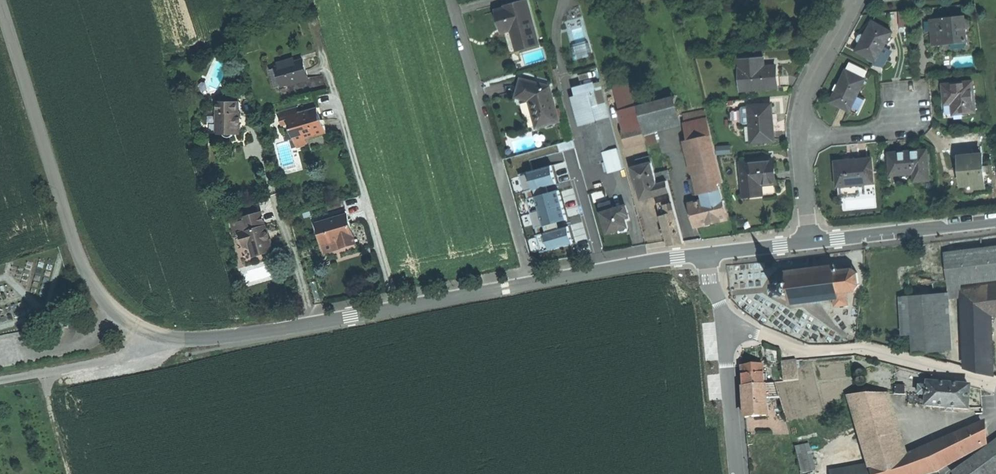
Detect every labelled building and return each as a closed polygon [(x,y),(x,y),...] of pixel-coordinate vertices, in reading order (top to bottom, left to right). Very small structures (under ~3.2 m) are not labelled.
[(516,50),(537,44),(525,0),(503,6),(504,8),(494,11),(498,24),(508,21),(510,29),(513,40),(516,50)] [(946,17),(930,19),(933,44),(937,44),(941,43),(945,43),(945,40),(961,39),(966,38),(965,28),(964,17),(946,19),(946,17)] [(508,21),(498,24),(500,32),(510,29),(508,21)] [(864,36),(856,50),(875,61),(891,32),(872,21),(864,36)] [(757,58),(738,60),(741,89),(752,88),(752,89),(764,88),(764,87),(777,86),(776,76),(775,64),(758,65),(757,58)] [(294,62),(286,64),(276,67),(281,85),(301,80),(307,78),(301,60),(294,62)] [(274,87),(281,85),(276,67),(269,69),(274,87)] [(837,86),(829,101),(855,114),(863,98),(856,95),(864,79),(845,70),(837,86)] [(535,128),(558,122),(549,87),(519,79),(515,97),(528,101),(531,112),(535,128)] [(945,98),(946,114),(975,111),(972,81),(943,84),(945,98)] [(574,96),(578,110),(598,105),(595,91),(574,96)] [(636,105),(638,114),(641,125),(643,133),(654,130),(681,123),(674,94),(636,105)] [(213,122),(215,123),(215,133),(221,133),(221,135),(226,137),(230,134),(230,133),(233,133),(237,133),(237,129),(239,127),(239,124),(236,121),(236,118),(237,118),(239,116),(239,113),(237,110),(237,101),(234,101),(234,95),(218,95),(218,100),(215,100),(215,111),(213,111),(212,117),(213,122)] [(638,114),(636,105),(633,96),(626,98),(631,116),(638,114)] [(611,171),(623,168),(606,103),(598,105),(602,119),(606,118),(609,129),(604,130),(605,132),(611,157),(607,158),(611,170),(611,171)] [(751,141),(773,140),(772,123),(770,103),(748,105),(750,122),(751,141)] [(602,119),(598,105),(578,110),(582,125),(602,119)] [(743,123),(750,122),(748,105),(741,105),(739,108),(741,121),(743,123)] [(280,125),(288,123),(286,116),(296,113),(294,107),(277,112),(280,125)] [(303,139),(325,132),(322,121),(319,120),(318,115),(316,108),(296,113),(286,116),(288,123),(293,142),(303,139)] [(602,119),(582,125),(585,138),(605,132),(604,130),(609,129),(606,118),(602,119)] [(718,184),(723,183),(716,155),(707,119),(684,125),(702,194),(719,190),(718,184)] [(621,131),(625,146),(645,140),(643,133),(641,125),(621,131)] [(645,140),(647,145),(657,142),(654,130),(643,133),(645,140)] [(605,132),(585,138),(592,162),(605,159),(607,158),(611,157),(605,132)] [(293,142),(294,147),(305,145),(303,139),(293,142)] [(913,180),(928,179),(926,149),(906,151),(887,153),(889,174),(913,172),(913,180)] [(654,173),(650,156),(636,160),(638,166),(632,168),(640,200),(656,196),(670,192),(664,171),(654,173)] [(974,188),(985,187),(982,156),(969,157),(958,158),(959,168),(961,168),(962,185),(973,184),(974,188)] [(551,189),(546,211),(569,218),(575,196),(565,157),(532,167),(535,175),(538,184),(539,186),(542,185),(543,184),(543,183),(551,180),(553,188),(551,189)] [(604,171),(611,170),(607,158),(605,159),(606,161),(602,162),(604,171)] [(834,161),(836,185),(872,182),(870,158),(850,160),(834,161)] [(773,160),(740,162),(743,195),(762,194),(761,184),(775,183),(774,172),(773,160)] [(719,190),(702,194),(704,201),(690,205),(695,227),(710,223),(727,219),(719,190)] [(598,205),(600,213),(611,210),(609,202),(598,205)] [(673,203),(666,204),(668,214),(675,212),(673,203)] [(611,210),(600,213),(606,233),(613,231),(618,229),(619,232),(626,230),(625,227),(626,227),(623,216),(626,215),(624,206),(611,210)] [(249,248),(251,255),(270,250),(268,244),(269,242),(268,238),(265,237),(264,233),(266,231),(265,228),(263,227),(261,219),(258,211),(240,216),(241,219),(229,223),(232,234),(236,233),(240,245),(241,244),(248,248),(249,248)] [(668,214),(661,216),(664,230),(667,237),(669,244),(676,243),(683,242),(684,242),(675,212),(668,214)] [(338,248),(353,243),(349,228),(344,214),(315,224),(321,245),(336,240),(338,248)] [(336,240),(321,245),(324,252),(338,248),(336,240)] [(950,300),(962,299),(960,285),(995,280),(995,247),(944,253),(950,300)] [(849,304),(847,291),(855,290),(859,285),(858,279),(858,273),(852,268),(836,270),(835,265),(787,271),(788,280),(786,280),(786,282),(778,283),(778,282),(776,282),(776,283),(775,283),(775,285),(777,285),(777,293),(776,293),(777,295),(778,295),(778,296),(780,296),(780,295),(788,294),(788,295),(790,295),(791,304),(835,299),(836,306),(849,304)] [(980,289),(982,316),(988,315),(995,315),(995,287),(980,289)] [(980,289),(964,291),(968,369),(991,375),(988,315),(982,316),(980,289)] [(939,294),(909,296),(913,353),(943,351),(939,294)] [(784,382),(799,380),(797,360),(782,362),(784,382)] [(752,366),(741,367),(742,384),(743,387),(764,385),(763,365),(752,366)] [(765,399),(769,399),(779,398),(775,384),(764,385),(765,399)] [(926,405),(926,406),(968,409),(970,387),(968,387),(949,385),(928,384),(928,388),(920,387),(919,395),(927,396),(926,405)] [(766,404),(765,399),(764,385),(743,387),(745,417),(766,416),(766,404)] [(905,385),(895,385),(895,394),(905,394),(905,385)] [(903,461),(884,394),(848,396),(868,465),(871,473),(932,473),(938,472),(980,445),(985,441),(984,426),(903,461)] [(908,404),(926,405),(927,396),(919,395),(909,394),(908,404)] [(784,414),(773,416),(775,426),(787,424),(784,414)] [(787,424),(775,426),(779,445),(791,442),(787,424)] [(779,445),(781,452),(793,449),(791,442),(779,445)] [(975,458),(987,473),(995,473),(995,443),(975,458)] [(808,446),(796,449),(803,473),(804,473),(815,471),(808,446)] [(781,452),(781,454),(753,459),(754,466),(755,471),(764,470),(765,473),(781,473),(782,473),(801,473),(794,449),(793,449),(781,452)] [(975,458),(953,473),(987,473),(975,458)] [(868,465),(830,472),(831,473),(871,473),(868,465)]
